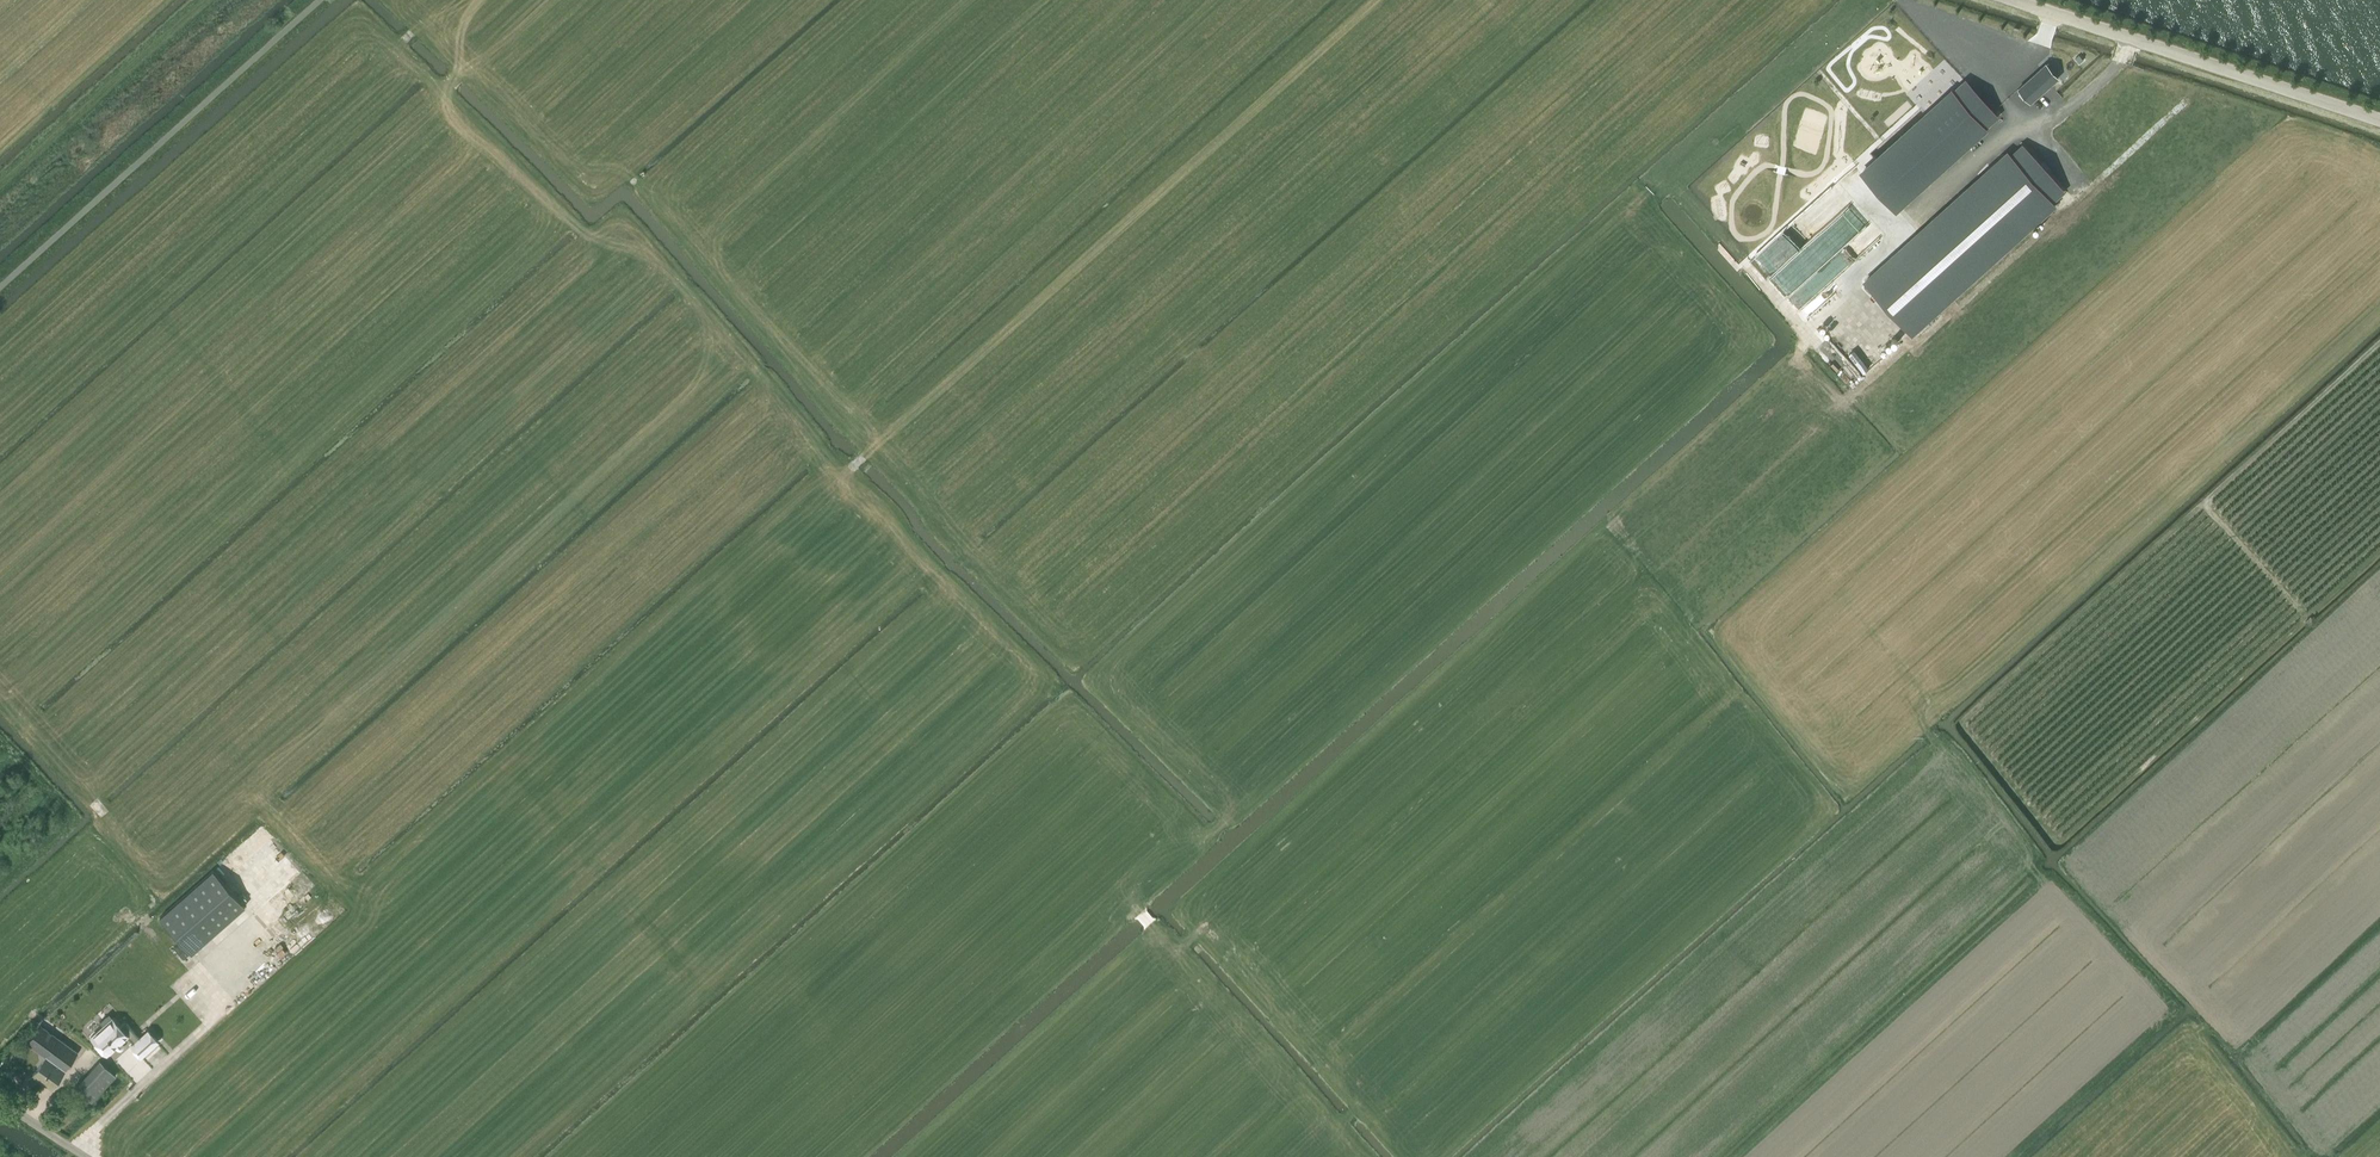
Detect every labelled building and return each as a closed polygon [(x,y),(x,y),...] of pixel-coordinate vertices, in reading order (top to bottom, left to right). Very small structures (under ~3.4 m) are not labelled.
[(2046,63),(2018,89),(2031,102),(2058,77),(2046,63)] [(1941,104),(1845,183),(1880,226),(1976,146),(1973,143),(1986,132),(1957,97),(1944,108),(1941,104)] [(2014,161),(2008,154),(1866,282),(1911,332),(2053,204),(2047,198),(2059,186),(2026,149),(2014,161)] [(244,906),(212,870),(159,917),(190,953),(244,906)] [(275,916),(268,923),(277,933),(284,926),(275,916)] [(160,1042),(149,1031),(142,1038),(123,1019),(118,1024),(110,1016),(101,1024),(104,1027),(91,1039),(108,1056),(127,1038),(135,1044),(132,1047),(143,1057),(160,1042)] [(65,1070),(78,1053),(40,1025),(27,1043),(45,1057),(32,1075),(51,1089),(65,1071),(65,1070)] [(115,1074),(101,1062),(77,1086),(91,1100),(115,1074)] [(109,1152),(115,1156),(126,1156),(113,1147),(109,1152)]
